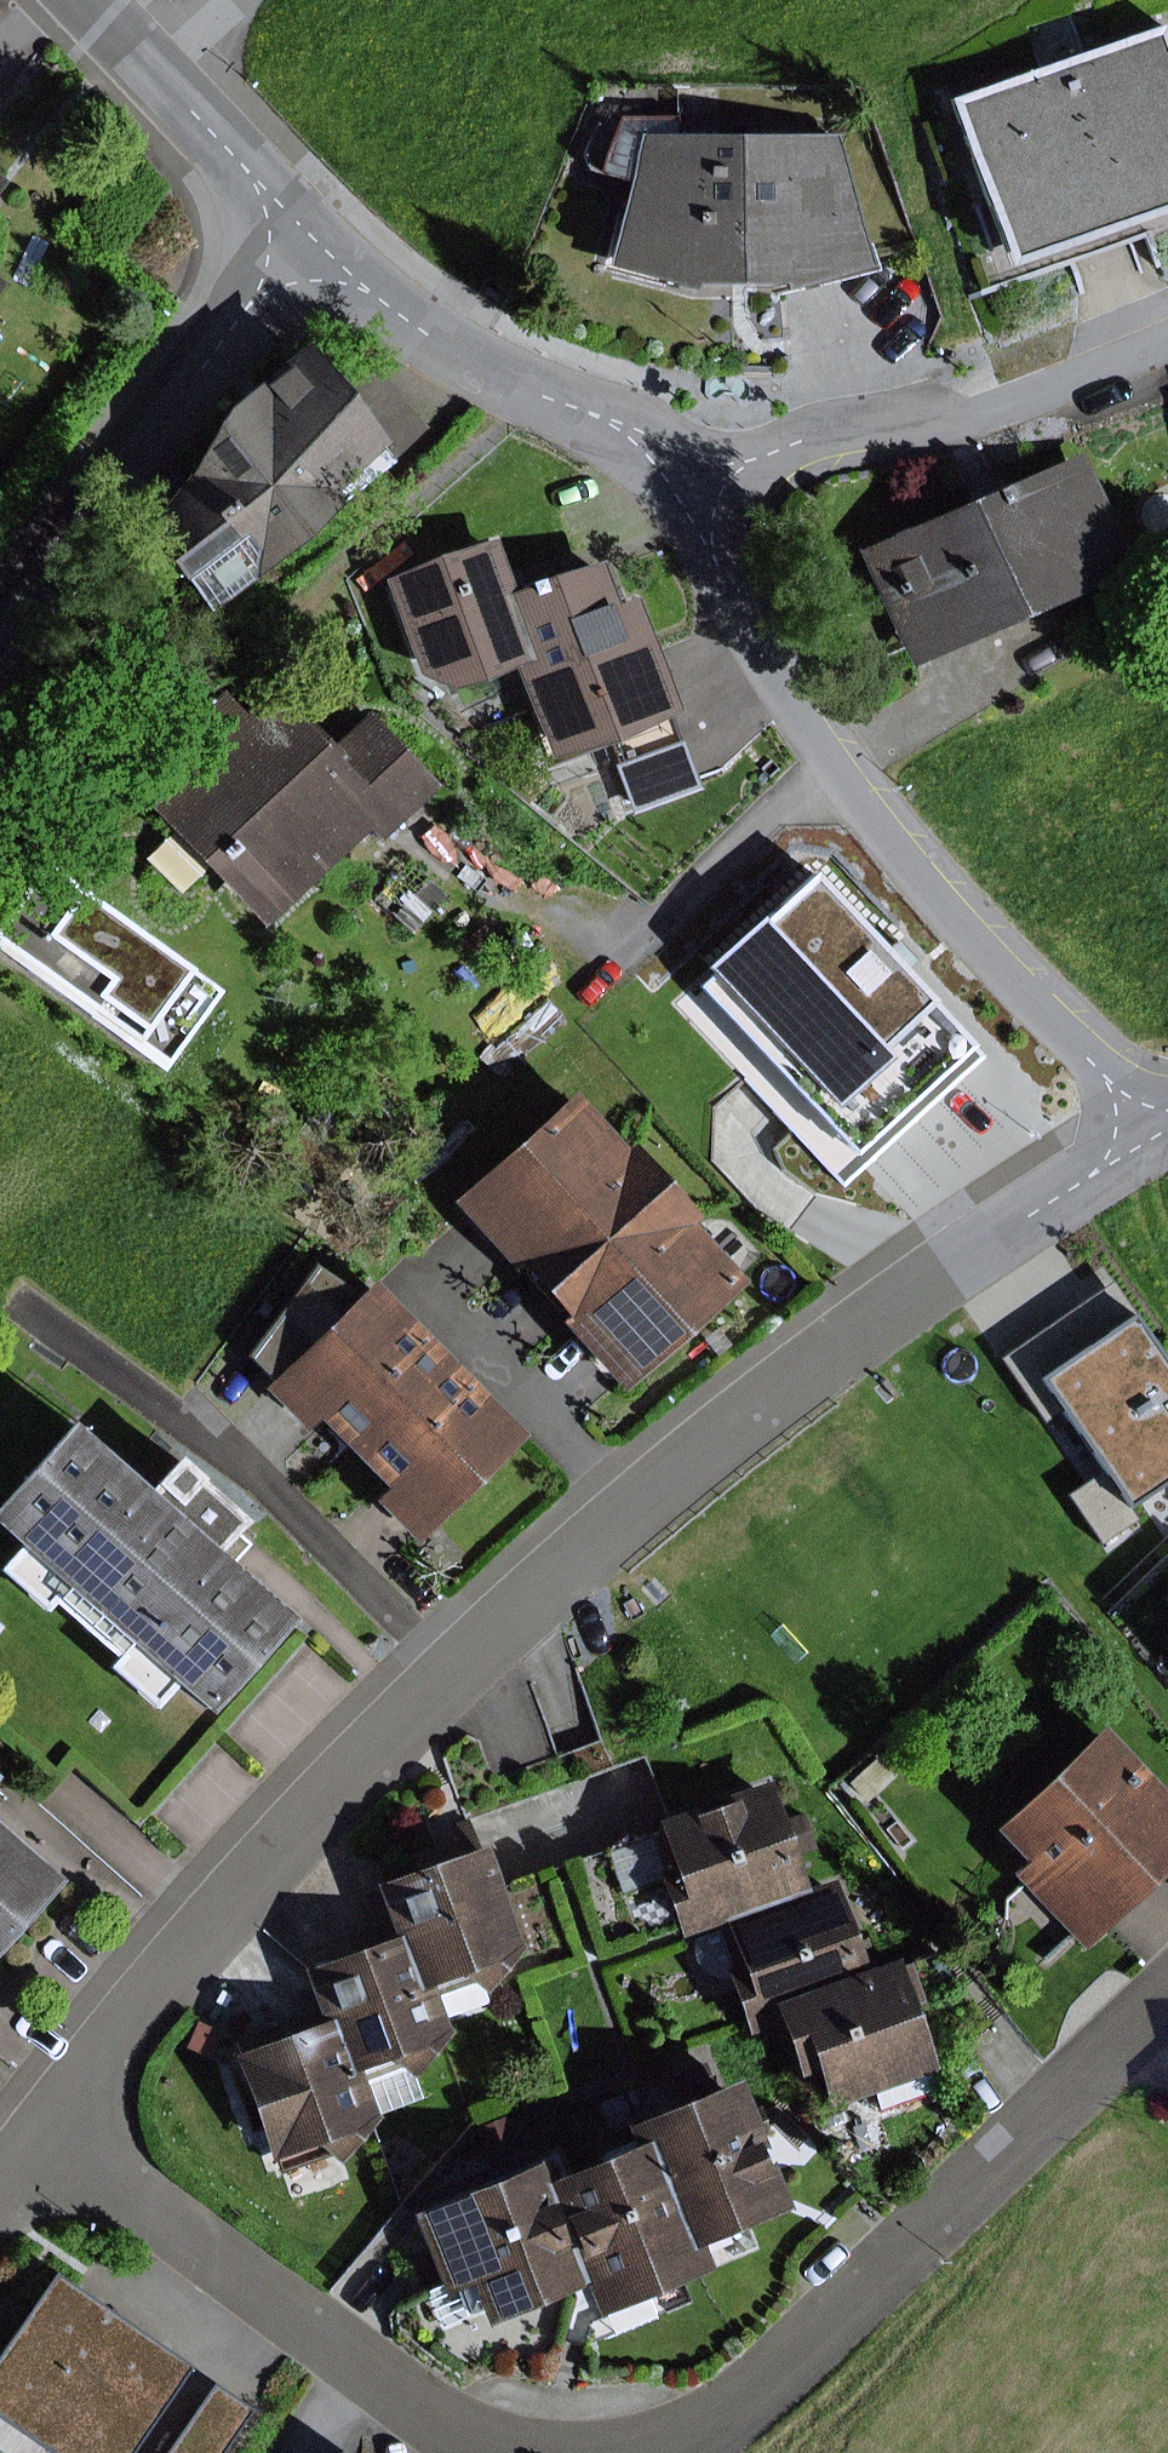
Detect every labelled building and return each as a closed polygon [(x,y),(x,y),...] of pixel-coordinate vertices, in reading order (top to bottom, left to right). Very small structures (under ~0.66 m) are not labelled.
[(1155,24),(941,96),(998,263),(1167,206),(1167,62),(1155,24)] [(675,117),(618,116),(593,173),(623,181),(599,269),(682,291),(683,282),(779,283),(779,293),(864,269),(827,135),(675,134),(675,117)] [(168,486),(129,531),(199,615),(364,477),(366,481),(431,427),(372,356),(333,389),(292,340),(199,418),(168,486)] [(1129,568),(1077,450),(853,548),(905,666),(1129,568)] [(530,660),(506,586),(491,541),(379,578),(411,675),(452,686),(510,667),(530,660)] [(506,586),(530,660),(510,667),(542,760),(674,715),(632,592),(612,599),(597,555),(506,586)] [(195,761),(144,808),(253,925),(360,826),(373,840),(432,786),(365,714),(332,744),(276,684),(243,715),(221,692),(173,737),(195,761)] [(706,971),(867,1146),(988,1035),(828,860),(706,971)] [(0,907),(0,956),(157,1072),(218,990),(142,934),(140,938),(36,861),(1,908),(0,907)] [(443,895),(405,862),(372,898),(409,932),(443,895)] [(562,1092),(441,1201),(503,1269),(624,1160),(562,1092)] [(631,1154),(624,1160),(503,1269),(554,1325),(678,1215),(681,1210),(631,1154)] [(678,1215),(554,1325),(612,1391),(737,1281),(678,1215)] [(1018,1348),(1136,1517),(1167,1495),(1167,1332),(1127,1273),(1018,1348)] [(345,1451),(439,1359),(366,1285),(259,1390),(301,1432),(314,1420),(345,1451)] [(518,1436),(439,1359),(345,1451),(379,1489),(367,1500),(409,1543),(518,1436)] [(63,1421),(0,1491),(0,1536),(11,1547),(0,1559),(0,1579),(36,1611),(45,1601),(110,1659),(101,1669),(145,1708),(165,1684),(200,1716),(286,1620),(206,1550),(233,1520),(164,1458),(138,1487),(63,1421)] [(1095,1726),(988,1830),(1019,1862),(1008,1873),(1081,1948),(1167,1864),(1167,1802),(1095,1726)] [(896,1778),(875,1756),(844,1785),(866,1807),(896,1778)] [(776,1817),(762,1778),(727,1790),(730,1798),(685,1814),(683,1806),(647,1819),(652,1832),(601,1850),(617,1893),(666,1876),(674,1899),(662,1903),(674,1936),(689,1931),(717,1921),(802,1890),(801,1885),(788,1849),(808,1842),(796,1810),(776,1817)] [(51,1881),(0,1836),(0,1938),(51,1881)] [(477,1844),(368,1883),(387,1936),(391,1935),(411,1991),(425,1986),(428,1993),(435,2015),(482,1998),(479,1992),(519,1946),(512,1941),(477,1844)] [(827,1876),(801,1885),(802,1890),(717,1921),(689,1931),(706,1978),(719,1973),(741,2033),(753,2029),(771,2023),(764,2003),(860,1969),(827,1876)] [(387,1936),(295,1970),(315,2022),(322,2020),(342,2073),(352,2070),(368,2112),(415,2095),(407,2074),(445,2030),(439,2024),(435,2015),(428,1993),(425,1986),(411,1991),(391,1935),(387,1936)] [(771,2023),(753,2029),(758,2043),(776,2036),(791,2077),(807,2072),(821,2110),(865,2093),(871,2110),(927,2090),(921,2073),(929,2070),(906,2006),(921,2001),(907,1963),(892,1968),(889,1959),(860,1969),(764,2003),(771,2023)] [(372,2116),(368,2112),(352,2070),(342,2073),(322,2020),(315,2022),(224,2056),(263,2160),(272,2157),(286,2194),(346,2172),(339,2154),(372,2116)] [(232,2031),(209,2021),(200,2041),(223,2051),(232,2031)] [(683,2251),(695,2246),(785,2209),(754,2134),(762,2131),(751,2104),(743,2107),(731,2079),(615,2126),(624,2148),(638,2143),(683,2251)] [(513,2140),(504,2116),(472,2129),(482,2152),(513,2140)] [(537,2184),(579,2286),(592,2317),(599,2315),(607,2334),(650,2316),(643,2297),(705,2271),(695,2246),(683,2251),(638,2143),(624,2148),(539,2183),(537,2184)] [(531,2162),(404,2214),(433,2284),(418,2290),(434,2327),(472,2311),(479,2328),(579,2286),(537,2184),(539,2183),(531,2162)] [(182,2365),(46,2274),(0,2342),(0,2425),(42,2452),(122,2452),(182,2365)] [(211,2382),(162,2452),(220,2452),(250,2409),(211,2382)]
